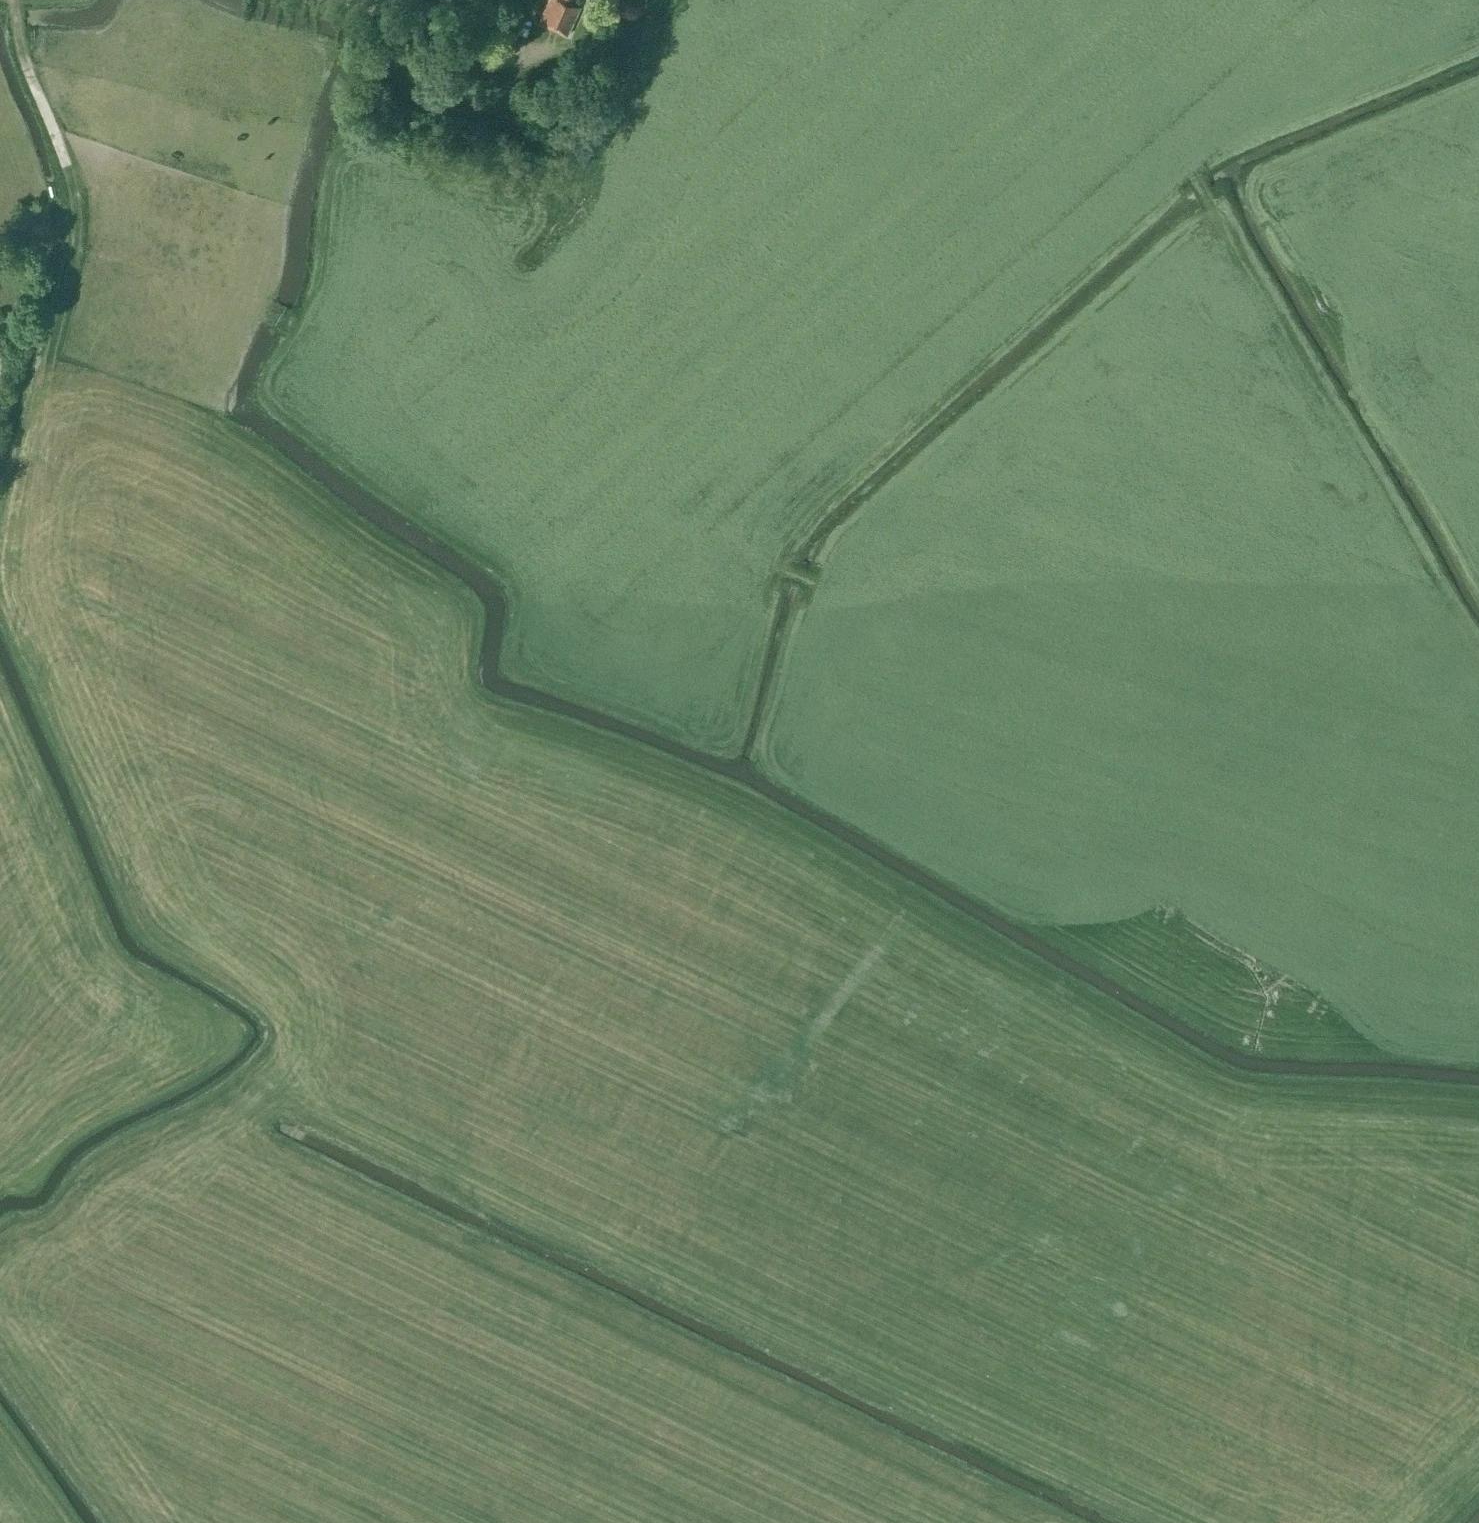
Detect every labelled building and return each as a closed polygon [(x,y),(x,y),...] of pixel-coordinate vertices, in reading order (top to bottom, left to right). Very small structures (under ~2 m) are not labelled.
[(568,0),(549,0),(539,21),(568,35),(582,7),(568,0)]
